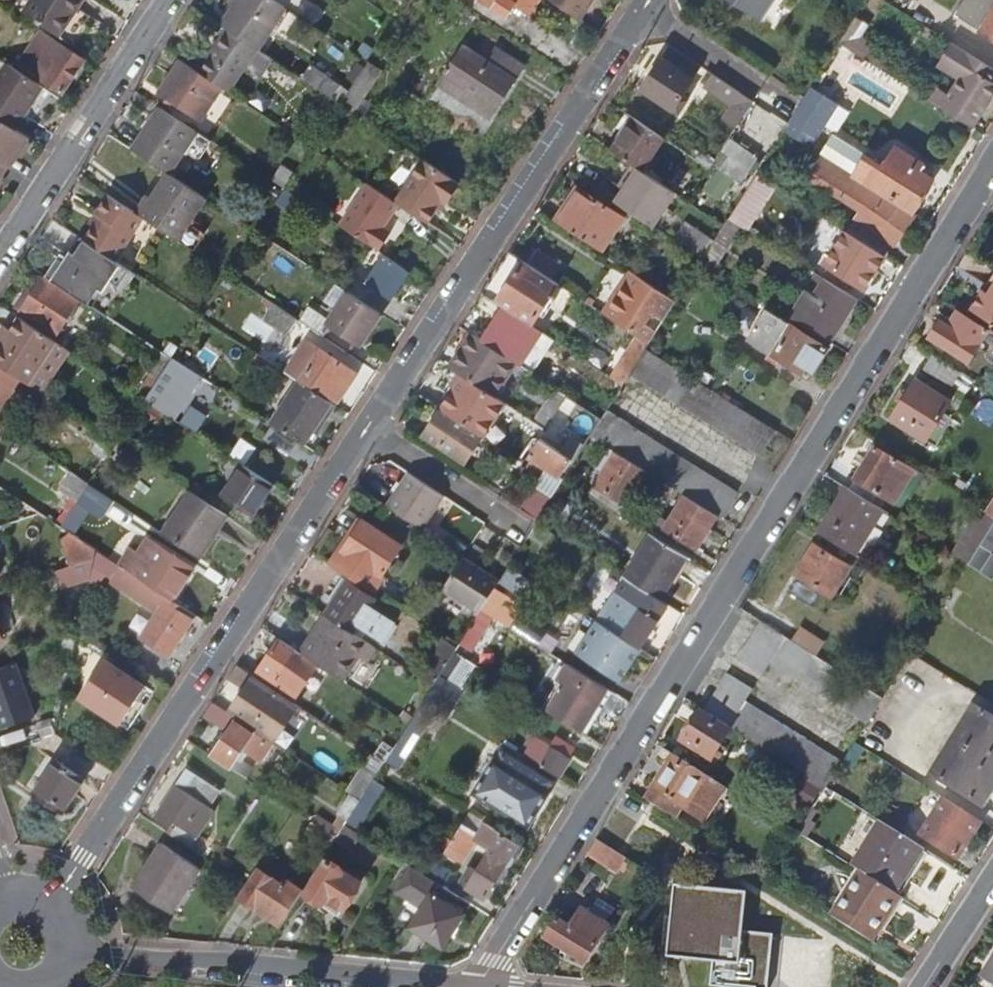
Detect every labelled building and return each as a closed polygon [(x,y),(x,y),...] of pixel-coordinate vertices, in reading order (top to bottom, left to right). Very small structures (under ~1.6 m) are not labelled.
[(23,11),(58,34),(81,0),(31,0),(23,11)] [(285,6),(276,0),(237,0),(221,24),(227,28),(255,47),(257,48),(285,6)] [(314,23),(322,11),(307,0),(300,0),(294,9),(314,23)] [(505,19),(513,8),(528,18),(539,0),(476,0),(505,19)] [(578,21),(590,3),(587,0),(546,0),(578,21)] [(756,21),(771,0),(723,0),(756,21)] [(992,5),(992,0),(964,0),(956,11),(979,26),(992,5)] [(992,38),(992,8),(979,30),(992,38)] [(858,37),(866,25),(854,17),(838,42),(863,58),(871,45),(858,37)] [(227,28),(199,70),(221,85),(227,89),(255,47),(227,28)] [(46,33),(42,39),(50,44),(32,72),(62,92),(84,58),(46,33)] [(951,41),(937,63),(960,78),(948,98),(932,87),(925,98),(945,111),(972,127),(992,93),(992,79),(991,78),(992,74),(992,68),(951,41)] [(813,88),(838,103),(865,60),(863,58),(838,42),(810,86),(813,88)] [(662,61),(692,81),(701,68),(670,48),(662,61)] [(487,65),(463,49),(439,87),(488,119),(521,70),(495,52),(487,65)] [(199,118),(221,85),(199,70),(181,58),(158,91),(199,118)] [(0,71),(0,119),(13,128),(43,84),(7,61),(0,71)] [(692,81),(662,61),(641,91),(678,115),(686,103),(680,99),(692,81)] [(380,72),(367,62),(339,105),(352,113),(380,72)] [(712,75),(704,86),(733,105),(724,119),(736,128),(745,114),(753,102),(712,75)] [(820,131),(838,103),(813,88),(784,133),(809,149),(820,131)] [(169,172),(197,130),(161,106),(133,148),(168,172),(169,172)] [(609,149),(650,169),(667,133),(627,113),(609,149)] [(0,119),(0,161),(7,166),(9,167),(28,138),(13,128),(0,119)] [(737,145),(731,141),(719,158),(747,177),(759,160),(753,155),(770,131),(755,121),(749,129),(737,145)] [(729,140),(731,141),(737,145),(749,129),(741,123),(729,140)] [(857,154),(820,131),(809,149),(846,172),(857,154)] [(863,157),(850,175),(861,182),(870,187),(912,213),(932,181),(919,172),(923,165),(894,147),(881,167),(863,157)] [(444,203),(457,184),(421,160),(393,202),(397,204),(425,223),(439,200),(444,203)] [(637,171),(616,203),(651,226),(673,195),(637,171)] [(153,200),(142,216),(145,218),(177,240),(206,198),(169,172),(168,172),(151,197),(153,200)] [(872,191),(870,187),(861,182),(848,203),(858,210),(844,232),(882,256),(886,258),(913,216),(872,191)] [(382,227),(397,204),(393,202),(366,183),(338,226),(362,242),(365,241),(373,248),(385,231),(382,227)] [(306,204),(283,189),(273,203),(297,219),(306,204)] [(578,189),(555,220),(602,251),(623,218),(578,189)] [(97,213),(81,236),(117,261),(145,218),(142,216),(105,191),(93,210),(97,213)] [(721,257),(740,228),(726,219),(722,225),(712,242),(707,249),(721,257)] [(687,226),(676,242),(701,259),(707,249),(712,242),(687,226)] [(863,288),(882,256),(844,232),(842,231),(823,263),(863,288)] [(68,295),(79,279),(70,272),(86,248),(69,237),(42,278),(40,278),(20,309),(54,332),(76,300),(68,295)] [(95,254),(86,248),(70,272),(79,279),(95,254)] [(371,249),(356,271),(366,278),(381,256),(371,249)] [(535,251),(527,264),(552,280),(560,267),(535,251)] [(549,297),(557,284),(552,280),(527,264),(509,253),(481,295),(502,308),(530,326),(538,314),(543,318),(554,301),(549,297)] [(386,300),(405,271),(382,255),(362,284),(386,300)] [(610,312),(607,317),(638,337),(648,343),(655,333),(645,326),(651,315),(662,321),(675,301),(633,273),(608,311),(610,312)] [(829,345),(857,300),(822,278),(794,323),(829,345)] [(987,294),(982,290),(970,309),(992,324),(992,284),(987,294)] [(344,325),(340,332),(338,334),(357,347),(378,316),(345,293),(330,315),(337,320),(344,325)] [(289,339),(299,323),(275,307),(265,323),(289,339)] [(502,308),(481,342),(515,364),(517,366),(539,332),(530,326),(502,308)] [(766,311),(750,336),(775,351),(772,357),(809,379),(827,348),(766,311)] [(311,312),(301,325),(320,338),(329,325),(311,312)] [(988,329),(987,331),(956,312),(947,326),(940,322),(929,339),(967,363),(977,347),(992,357),(992,332),(988,329)] [(21,378),(25,380),(52,340),(17,315),(0,339),(0,364),(21,378)] [(332,327),(340,332),(344,325),(337,320),(332,327)] [(493,399),(515,364),(481,342),(470,335),(448,369),(461,378),(493,399)] [(638,337),(610,378),(621,386),(629,374),(644,350),(648,343),(638,337)] [(353,376),(304,342),(283,373),(296,381),(296,382),(315,395),(318,393),(334,404),(353,376)] [(760,456),(775,431),(644,350),(629,374),(760,456)] [(186,367),(171,357),(148,393),(143,400),(145,401),(171,420),(200,377),(189,369),(186,367)] [(922,370),(944,383),(950,372),(928,360),(922,370)] [(21,378),(0,364),(0,408),(21,378)] [(461,378),(440,411),(476,436),(481,439),(482,439),(504,406),(493,399),(461,378)] [(329,404),(315,395),(296,382),(269,423),(302,445),(329,404)] [(914,382),(909,389),(900,403),(890,419),(925,441),(949,404),(914,382)] [(895,400),(900,403),(909,389),(904,387),(895,400)] [(582,422),(589,412),(566,398),(554,416),(543,432),(553,438),(570,414),(582,422)] [(138,414),(151,423),(158,414),(144,405),(138,414)] [(544,410),(533,425),(543,432),(554,416),(544,410)] [(465,464),(481,439),(476,436),(440,411),(423,436),(465,464)] [(578,429),(589,437),(600,420),(589,412),(582,422),(578,429)] [(736,494),(604,413),(600,420),(589,437),(589,438),(615,454),(646,473),(662,483),(684,496),(716,516),(721,519),(736,494)] [(92,451),(103,460),(115,442),(104,434),(92,451)] [(558,477),(569,461),(538,440),(527,458),(531,460),(527,468),(540,477),(546,470),(558,477)] [(227,458),(237,466),(239,467),(248,454),(236,445),(227,458)] [(853,480),(892,503),(911,471),(873,447),(853,480)] [(618,516),(646,473),(615,454),(587,496),(618,516)] [(248,518),(269,487),(239,467),(237,466),(216,497),(248,518)] [(410,475),(389,508),(425,531),(446,498),(410,475)] [(533,488),(519,510),(536,521),(551,498),(533,488)] [(827,518),(818,533),(862,561),(890,515),(848,489),(831,519),(827,518)] [(216,530),(225,517),(189,492),(160,534),(192,556),(211,528),(216,530)] [(695,550),(716,516),(684,496),(663,530),(695,550)] [(565,506),(554,499),(546,512),(556,518),(565,506)] [(969,542),(978,548),(992,524),(992,517),(987,514),(969,542)] [(361,521),(341,551),(343,553),(334,567),(372,593),(382,577),(380,576),(400,545),(361,521)] [(978,548),(968,564),(981,572),(992,552),(992,524),(978,548)] [(650,536),(624,578),(658,600),(684,558),(650,536)] [(969,542),(958,558),(968,564),(978,548),(969,542)] [(125,557),(116,567),(150,590),(163,599),(168,602),(189,571),(151,545),(137,565),(125,557)] [(830,597),(841,579),(828,572),(835,561),(813,547),(796,575),(830,597)] [(141,602),(150,590),(116,567),(94,552),(93,558),(89,573),(88,580),(94,584),(101,573),(109,577),(108,580),(141,602)] [(74,578),(89,573),(93,558),(53,571),(59,588),(76,583),(74,578)] [(444,587),(480,611),(481,608),(495,587),(499,581),(463,558),(444,587)] [(848,569),(835,561),(828,572),(841,579),(848,569)] [(346,581),(323,614),(327,616),(352,632),(374,599),(346,581)] [(521,604),(495,587),(481,608),(493,616),(507,625),(521,604)] [(614,595),(596,624),(636,649),(639,651),(656,621),(614,595)] [(164,656),(190,618),(168,602),(163,599),(137,637),(164,656)] [(493,616),(481,608),(480,611),(469,628),(480,636),(493,616)] [(316,627),(299,653),(342,681),(358,656),(367,661),(376,648),(352,632),(327,616),(319,629),(316,627)] [(615,682),(636,649),(596,624),(593,622),(575,650),(600,665),(597,671),(615,682)] [(770,662),(867,722),(882,699),(760,622),(738,660),(762,675),(770,662)] [(63,645),(74,642),(76,629),(65,633),(63,645)] [(258,666),(252,677),(270,688),(275,681),(296,695),(316,665),(294,651),(295,651),(278,640),(260,668),(258,666)] [(432,656),(419,676),(433,685),(446,665),(432,656)] [(78,696),(117,723),(141,689),(102,661),(78,696)] [(32,716),(15,662),(0,667),(0,726),(32,716)] [(563,685),(546,712),(580,734),(607,688),(567,663),(556,681),(563,685)] [(252,677),(236,667),(227,680),(243,691),(252,677)] [(728,676),(705,713),(746,739),(765,751),(826,788),(840,765),(745,704),(752,691),(728,676)] [(298,706),(296,705),(292,702),(270,688),(252,677),(243,691),(232,708),(277,738),(298,706)] [(275,681),(270,688),(292,702),(296,695),(275,681)] [(438,703),(426,696),(409,724),(408,725),(420,733),(438,703)] [(223,729),(232,717),(212,704),(203,717),(223,729)] [(981,807),(992,788),(992,721),(973,708),(931,776),(981,807)] [(681,744),(711,762),(730,733),(699,714),(681,744)] [(234,722),(211,756),(229,768),(241,750),(258,761),(268,745),(234,722)] [(755,767),(765,751),(746,739),(737,755),(755,767)] [(526,830),(557,780),(501,744),(471,794),(526,830)] [(539,766),(556,777),(567,759),(551,748),(539,766)] [(673,756),(651,791),(681,809),(715,830),(737,797),(673,756)] [(29,792),(60,815),(84,781),(53,759),(29,792)] [(178,826),(172,836),(190,848),(213,810),(207,806),(218,791),(186,771),(153,819),(170,830),(175,824),(178,826)] [(339,815),(347,821),(361,800),(353,795),(339,815)] [(945,801),(920,840),(954,862),(979,822),(945,801)] [(322,815),(316,825),(337,838),(344,828),(322,815)] [(879,822),(852,867),(860,872),(894,893),(922,848),(879,822)] [(305,836),(328,852),(337,838),(316,825),(313,823),(305,836)] [(462,825),(443,856),(458,867),(477,835),(462,825)] [(482,899),(515,845),(502,836),(488,857),(486,856),(466,888),(482,899)] [(618,873),(626,860),(596,841),(588,854),(618,873)] [(199,868),(161,844),(145,869),(148,871),(135,890),(171,913),(199,868)] [(427,858),(418,872),(439,885),(443,888),(451,874),(427,858)] [(345,912),(362,884),(327,861),(309,889),(345,912)] [(463,916),(432,896),(439,885),(418,872),(412,868),(397,893),(423,909),(411,927),(442,948),(463,916)] [(238,901),(253,911),(256,906),(267,914),(282,925),(296,904),(301,896),(284,885),(282,888),(257,872),(238,901)] [(871,943),(899,896),(894,893),(860,872),(832,918),(871,943)] [(772,935),(743,933),(746,894),(674,887),(667,959),(712,963),(710,986),(767,986),(772,935)] [(264,919),(267,914),(256,906),(253,911),(264,919)] [(609,930),(581,912),(569,930),(557,923),(545,940),(585,966),(609,930)] [(982,979),(992,986),(992,963),(982,979)]
